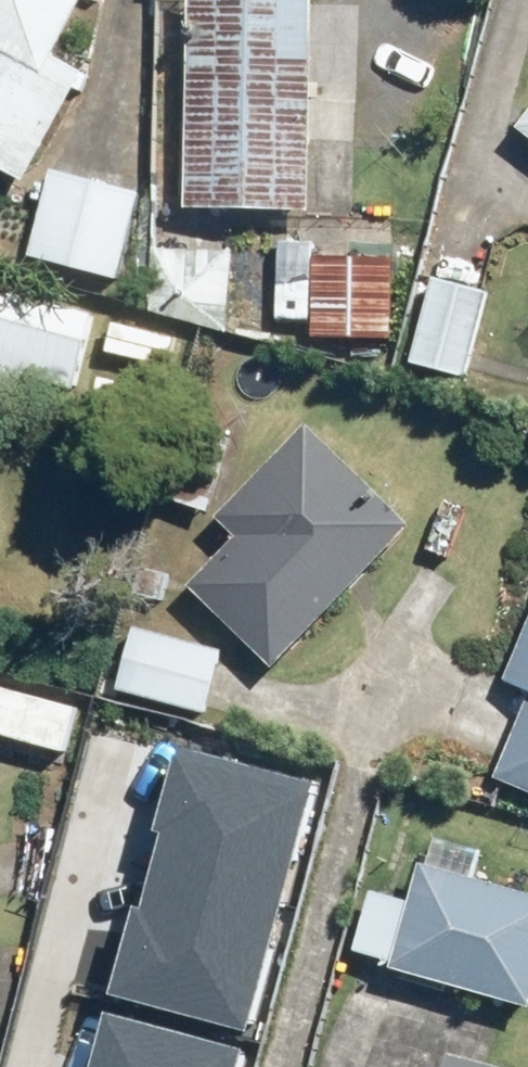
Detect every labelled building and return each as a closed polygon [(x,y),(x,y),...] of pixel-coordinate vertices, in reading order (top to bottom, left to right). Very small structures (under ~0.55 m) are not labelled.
[(36,53),(67,0),(0,0),(0,166),(19,176),(67,80),(36,53)] [(196,212),(296,213),(297,2),(197,1),(196,212)] [(52,181),(31,258),(115,281),(137,204),(52,181)] [(384,266),(319,271),(324,336),(389,331),(384,266)] [(460,380),(477,302),(432,292),(415,370),(460,380)] [(82,324),(0,304),(0,383),(64,399),(82,324)] [(179,571),(260,656),(394,530),(312,444),(179,571)] [(527,786),(527,630),(471,761),(527,786)] [(142,636),(128,688),(197,707),(211,654),(142,636)] [(54,754),(66,721),(0,698),(0,735),(54,754)] [(139,891),(114,984),(254,1021),(320,769),(184,733),(162,817),(169,818),(149,894),(139,891)] [(397,968),(523,1002),(527,983),(527,906),(422,877),(397,968)] [(254,1041),(118,1006),(101,1066),(247,1066),(254,1041)]
